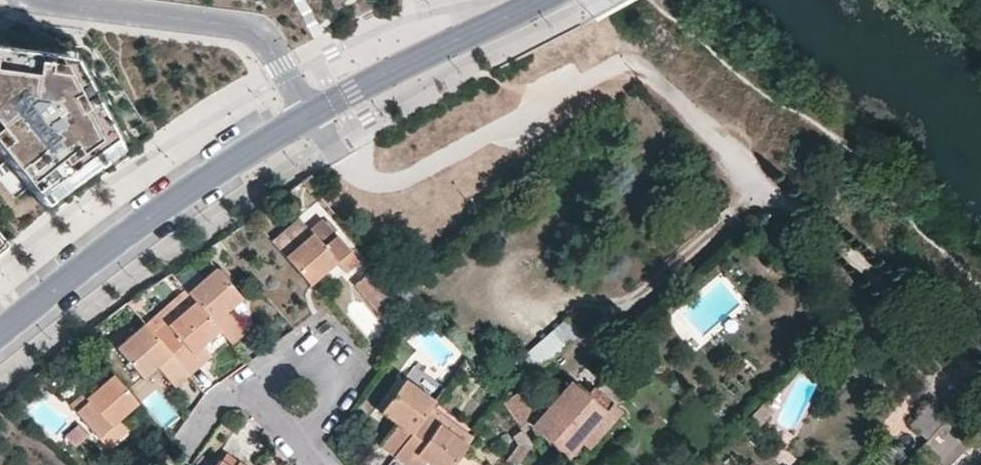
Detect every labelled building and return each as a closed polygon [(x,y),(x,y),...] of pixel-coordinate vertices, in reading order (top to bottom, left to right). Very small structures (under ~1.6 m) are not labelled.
[(37,199),(118,138),(73,47),(0,36),(0,152),(37,199)] [(290,239),(277,251),(303,280),(321,264),(329,257),(339,267),(351,255),(314,212),(300,224),(303,228),(290,239)] [(303,228),(300,224),(286,235),(290,239),(303,228)] [(329,257),(321,264),(331,275),(339,267),(329,257)] [(214,326),(226,339),(240,327),(221,305),(234,292),(207,261),(180,285),(187,294),(214,326)] [(372,306),(384,296),(361,268),(349,279),(372,306)] [(146,327),(184,370),(198,358),(189,348),(197,340),(214,326),(187,294),(172,308),(162,317),(159,314),(146,327)] [(162,317),(172,308),(170,304),(159,314),(162,317)] [(150,361),(170,382),(184,370),(146,327),(138,317),(109,342),(136,373),(150,361)] [(580,335),(566,319),(513,365),(527,380),(580,335)] [(189,348),(198,358),(206,351),(197,340),(189,348)] [(170,382),(150,361),(136,373),(142,379),(151,372),(164,387),(170,382)] [(130,395),(105,368),(91,380),(78,391),(75,387),(62,399),(100,442),(114,430),(105,420),(113,410),(130,395)] [(425,404),(431,396),(400,374),(377,406),(392,417),(375,440),(390,451),(425,404)] [(87,376),(75,387),(78,391),(91,380),(87,376)] [(577,442),(604,412),(585,395),(569,381),(532,424),(567,454),(577,442)] [(585,395),(604,412),(610,404),(591,388),(585,395)] [(520,400),(515,390),(501,400),(530,439),(535,437),(526,420),(534,415),(524,398),(520,400)] [(763,401),(749,417),(758,425),(773,410),(763,401)] [(925,438),(946,415),(930,402),(909,424),(925,438)] [(435,464),(444,464),(446,461),(463,438),(449,428),(435,418),(438,414),(425,404),(390,451),(405,462),(414,450),(425,457),(435,464)] [(621,414),(610,404),(604,412),(577,442),(588,452),(621,414)] [(124,421),(113,410),(105,420),(114,430),(124,421)] [(435,418),(449,428),(451,424),(438,414),(435,418)] [(962,428),(946,415),(925,438),(946,457),(943,462),(946,464),(969,464),(974,459),(962,448),(953,438),(962,428)] [(80,429),(71,419),(57,431),(67,441),(80,429)] [(972,437),(962,428),(953,438),(962,448),(972,437)] [(921,443),(943,462),(946,457),(925,438),(921,443)] [(222,448),(215,456),(227,464),(229,464),(235,457),(222,448)] [(405,462),(410,464),(419,464),(425,457),(414,450),(405,462)] [(215,456),(209,464),(227,464),(215,456)]
